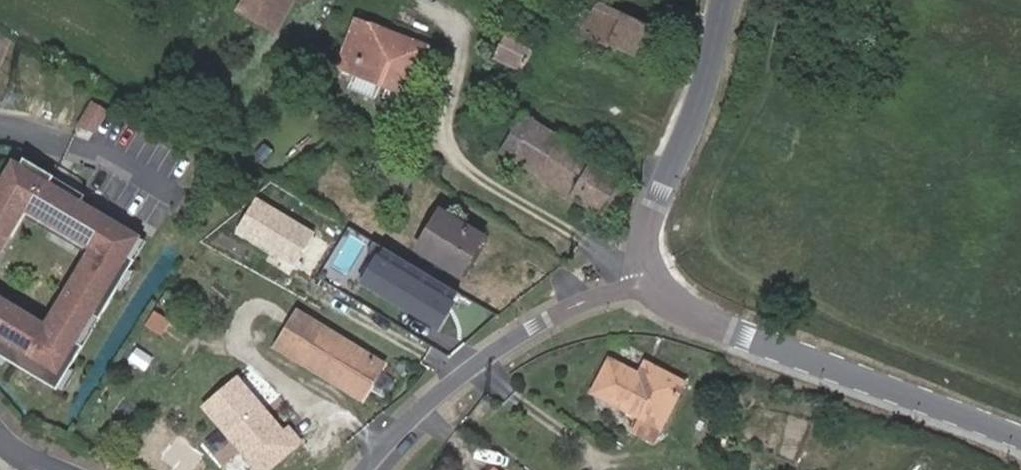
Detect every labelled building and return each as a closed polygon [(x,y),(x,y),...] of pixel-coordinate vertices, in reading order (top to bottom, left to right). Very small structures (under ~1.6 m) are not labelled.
[(236,14),(274,35),(294,0),(244,0),(236,14)] [(660,33),(605,6),(583,35),(645,65),(660,33)] [(509,16),(493,58),(527,79),(528,73),(545,40),(509,16)] [(430,48),(360,21),(340,69),(410,96),(430,48)] [(90,104),(76,128),(89,136),(104,113),(90,104)] [(525,116),(500,158),(510,163),(537,123),(525,116)] [(535,179),(561,140),(537,123),(510,163),(535,179)] [(535,179),(604,221),(627,182),(561,140),(535,179)] [(0,164),(0,185),(4,188),(20,160),(7,152),(0,164)] [(19,198),(25,202),(42,212),(56,190),(46,184),(50,178),(20,160),(4,188),(0,185),(0,230),(19,198)] [(82,197),(50,178),(46,184),(56,190),(78,203),(82,197)] [(68,285),(41,329),(48,333),(41,345),(3,322),(11,308),(0,301),(0,360),(52,391),(130,262),(123,257),(135,238),(78,203),(56,190),(42,212),(38,220),(55,230),(74,242),(77,237),(98,250),(74,289),(68,285)] [(19,198),(0,230),(0,243),(17,216),(25,202),(19,198)] [(314,235),(250,198),(230,231),(294,268),(314,235)] [(25,202),(17,216),(51,236),(55,230),(38,220),(42,212),(25,202)] [(485,239),(439,212),(414,251),(459,278),(485,239)] [(77,237),(74,242),(89,251),(68,285),(74,289),(98,250),(77,237)] [(135,238),(123,257),(130,262),(142,242),(135,238)] [(461,296),(381,246),(358,284),(440,334),(461,296)] [(11,308),(3,322),(41,345),(48,333),(41,329),(16,314),(21,306),(0,294),(0,301),(11,308)] [(151,313),(141,327),(157,337),(166,322),(151,313)] [(360,402),(380,372),(306,321),(293,341),(313,355),(303,370),(330,389),(336,385),(360,402)] [(655,444),(688,387),(657,369),(650,381),(616,360),(597,392),(644,420),(636,433),(655,444)] [(194,402),(251,469),(266,469),(296,445),(233,369),(194,402)]
